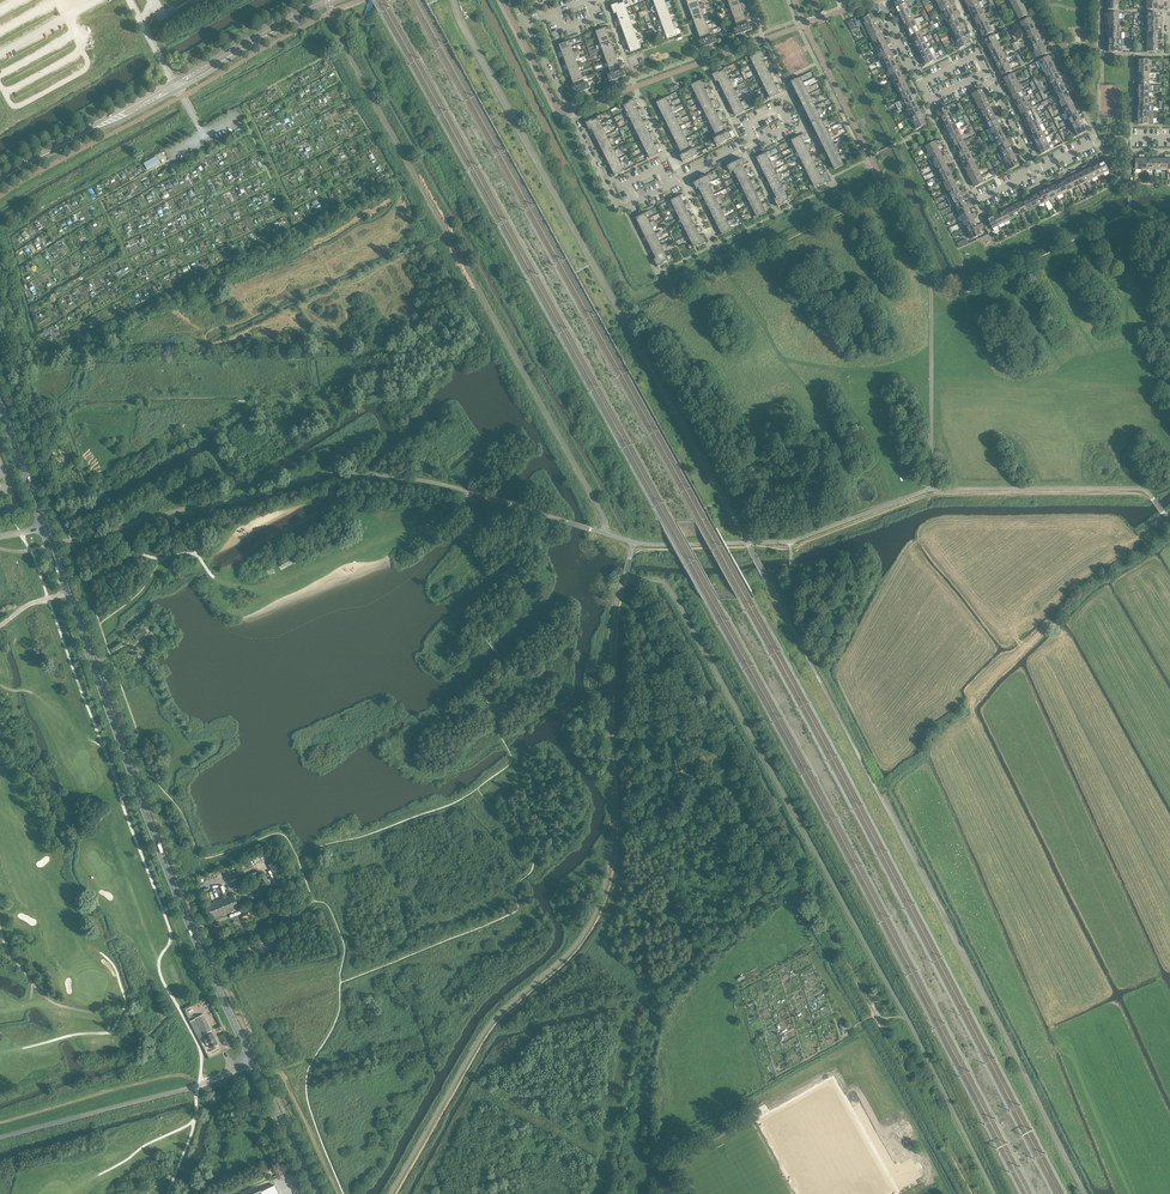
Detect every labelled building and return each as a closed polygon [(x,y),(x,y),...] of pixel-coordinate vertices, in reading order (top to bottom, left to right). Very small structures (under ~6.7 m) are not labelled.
[(625,6),(629,5),(628,0),(626,0),(623,1),(624,3),(621,4),(620,2),(611,6),(614,14),(616,13),(627,9),(625,6)] [(669,1),(666,3),(664,0),(653,0),(655,6),(652,8),(652,10),(670,4),(669,1)] [(745,4),(744,2),(740,3),(739,0),(738,0),(729,3),(731,9),(745,4)] [(690,11),(704,6),(703,3),(699,5),(698,1),(688,5),(690,11)] [(952,8),(950,4),(951,3),(952,4),(954,3),(953,1),(939,7),(942,13),(952,8)] [(909,8),(906,2),(896,7),(899,13),(909,8)] [(1025,8),(1022,2),(1013,7),(1016,13),(1025,8)] [(981,8),(978,3),(969,7),(971,13),(981,8)] [(670,15),(667,8),(671,6),(670,4),(652,10),(653,13),(657,11),(660,19),(670,15)] [(743,12),(742,8),(745,7),(745,4),(731,9),(733,16),(743,12)] [(702,13),(701,9),(705,8),(704,6),(690,11),(692,17),(702,13)] [(911,14),(909,8),(899,13),(902,19),(911,14)] [(945,19),(959,12),(957,10),(955,11),(956,12),(955,13),(954,13),(952,8),(942,13),(945,19)] [(984,14),(981,8),(971,13),(974,19),(984,14)] [(1028,14),(1025,8),(1016,13),(1019,19),(1028,14)] [(634,17),(633,15),(629,16),(627,9),(616,13),(619,20),(615,21),(616,24),(634,17)] [(735,22),(749,17),(748,14),(744,15),(743,12),(733,16),(735,22)] [(958,20),(955,15),(956,15),(957,15),(958,16),(960,15),(959,12),(945,19),(948,25),(958,20)] [(694,23),(708,18),(707,15),(703,17),(702,13),(692,17),(694,23)] [(865,24),(878,18),(877,15),(875,16),(875,17),(875,18),(874,18),(871,14),(862,18),(865,24)] [(914,20),(911,14),(902,19),(905,25),(914,20)] [(987,20),(984,14),(974,19),(977,25),(987,20)] [(677,23),(676,21),(673,22),(670,15),(660,19),(663,26),(659,27),(660,30),(677,23)] [(634,28),(631,21),(635,20),(634,17),(616,24),(617,26),(621,25),(623,32),(634,28)] [(747,24),(746,20),(750,19),(749,17),(735,22),(737,27),(747,24)] [(1033,23),(1030,17),(1020,22),(1023,28),(1033,23)] [(706,25),(705,22),(709,20),(708,18),(694,23),(696,29),(706,25)] [(877,25),(875,21),(876,20),(877,21),(879,20),(878,18),(865,24),(868,30),(877,25)] [(917,26),(914,20),(905,25),(907,31),(917,26)] [(951,31),(964,24),(963,21),(961,22),(961,23),(961,24),(960,25),(958,20),(948,25),(951,31)] [(990,26),(987,20),(977,25),(980,31),(990,26)] [(677,35),(674,27),(678,26),(677,23),(660,30),(661,32),(664,31),(667,39),(677,35)] [(747,24),(737,27),(734,29),(736,35),(739,34),(740,36),(743,34),(744,34),(744,33),(752,30),(750,23),(747,24)] [(1035,29),(1033,23),(1023,28),(1026,34),(1035,29)] [(964,32),(961,27),(962,27),(963,27),(964,28),(966,27),(964,24),(951,31),(954,36),(964,32)] [(698,35),(713,30),(712,27),(708,29),(706,25),(696,29),(698,35)] [(870,36),(884,29),(883,27),(880,28),(881,28),(880,30),(879,30),(877,25),(868,30),(870,36)] [(608,34),(607,30),(610,29),(609,26),(606,27),(605,27),(595,31),(598,37),(608,34)] [(920,31),(917,26),(907,31),(910,36),(920,31)] [(993,32),(990,26),(980,31),(983,37),(993,32)] [(641,37),(640,34),(636,36),(634,28),(623,32),(626,39),(622,41),(623,43),(641,37)] [(883,37),(881,32),(882,32),(883,32),(883,33),(885,32),(884,29),(870,36),(873,42),(883,37)] [(1038,35),(1035,29),(1026,34),(1029,40),(1038,35)] [(711,37),(709,34),(714,32),(713,30),(698,35),(701,41),(711,37)] [(923,37),(920,31),(910,36),(913,42),(923,37)] [(957,42),(970,36),(969,33),(967,34),(967,35),(967,36),(966,36),(964,32),(954,36),(957,42)] [(600,44),(614,38),(613,36),(609,37),(608,34),(598,37),(600,44)] [(997,41),(994,35),(985,40),(988,46),(997,41)] [(1041,41),(1038,35),(1029,40),(1032,46),(1041,41)] [(717,42),(715,36),(711,37),(701,41),(698,42),(701,48),(709,45),(710,47),(713,45),(713,44),(717,42)] [(969,43),(967,39),(968,38),(969,38),(969,39),(971,38),(970,36),(957,42),(960,48),(969,43)] [(641,48),(638,41),(642,39),(641,37),(623,43),(624,46),(628,44),(631,52),(641,48)] [(876,48),(890,41),(888,38),(886,39),(887,40),(886,41),(885,42),(883,37),(873,42),(876,48)] [(926,43),(923,37),(913,42),(916,48),(926,43)] [(612,46),(611,42),(615,41),(614,38),(600,44),(602,50),(612,46)] [(571,47),(570,44),(574,42),(573,39),(569,41),(559,44),(561,51),(571,47)] [(889,49),(886,44),(887,43),(888,44),(889,45),(891,43),(890,41),(876,48),(879,53),(889,49)] [(1000,47),(997,41),(988,46),(990,52),(1000,47)] [(1044,47),(1041,41),(1032,46),(1034,51),(1044,47)] [(929,49),(926,43),(916,48),(919,54),(929,49)] [(604,56),(618,51),(617,48),(614,50),(612,46),(602,50),(604,56)] [(563,57),(578,52),(577,49),(573,51),(571,47),(561,51),(563,57)] [(1003,53),(1000,47),(990,52),(993,57),(1003,53)] [(1047,53),(1044,47),(1034,51),(1037,57),(1047,53)] [(882,59),(895,53),(894,50),(892,51),(892,52),(892,53),(891,53),(889,49),(879,53),(882,59)] [(932,55),(929,49),(919,54),(922,59),(932,55)] [(765,58),(761,50),(752,54),(753,56),(750,57),(749,56),(745,58),(748,62),(751,61),(753,64),(762,59),(765,58)] [(617,58),(615,54),(619,53),(618,51),(604,56),(607,62),(617,58)] [(576,59),(574,56),(578,54),(578,52),(563,57),(565,63),(576,59)] [(895,60),(892,56),(893,55),(894,55),(895,56),(897,55),(895,53),(882,59),(885,65),(895,60)] [(1006,58),(1003,53),(993,57),(996,63),(1006,58)] [(935,61),(932,55),(922,59),(925,66),(935,61)] [(1052,62),(1049,56),(1039,60),(1042,67),(1052,62)] [(609,68),(623,63),(622,60),(618,62),(617,58),(607,62),(609,68)] [(1009,64),(1006,58),(996,63),(999,69),(1009,64)] [(568,69),(582,64),(581,61),(577,63),(576,59),(565,63),(568,69)] [(755,69),(769,62),(767,60),(764,62),(762,59),(753,64),(755,69)] [(888,71),(901,64),(900,62),(898,63),(898,64),(897,65),(895,60),(885,65),(888,71)] [(768,70),(766,67),(770,65),(769,62),(755,69),(758,75),(768,70)] [(1054,68),(1052,62),(1042,67),(1045,72),(1054,68)] [(621,70),(620,67),(624,65),(623,63),(609,68),(611,74),(621,70)] [(580,71),(579,68),(583,66),(582,64),(568,69),(570,75),(580,71)] [(900,72),(898,67),(899,67),(900,67),(900,68),(902,67),(901,64),(888,71),(891,77),(900,72)] [(1012,70),(1009,64),(999,69),(1002,75),(1012,70)] [(727,76),(726,73),(730,71),(727,67),(723,69),(724,70),(721,71),(721,70),(712,74),(716,82),(718,81),(727,76)] [(1057,73),(1054,68),(1045,72),(1048,78),(1057,73)] [(626,76),(623,69),(621,70),(611,74),(607,75),(610,82),(613,81),(613,82),(617,81),(618,80),(618,79),(626,76)] [(761,81),(774,74),(773,72),(770,73),(768,70),(758,75),(761,81)] [(572,81),(586,76),(585,74),(581,75),(580,71),(570,75),(572,81)] [(893,82),(907,76),(906,73),(903,74),(904,75),(903,76),(900,72),(891,77),(893,82)] [(1016,79),(1013,73),(1004,78),(1007,84),(1016,79)] [(1060,79),(1057,73),(1048,78),(1051,84),(1060,79)] [(774,82),(772,78),(776,76),(774,74),(761,81),(764,86),(774,82)] [(804,83),(802,80),(806,78),(804,75),(791,82),(794,88),(804,83)] [(584,83),(583,80),(587,79),(586,76),(572,81),(574,87),(584,83)] [(721,87),(734,80),(733,78),(729,80),(727,76),(718,81),(721,87)] [(906,83),(904,79),(905,78),(906,79),(908,78),(907,76),(893,82),(896,88),(906,83)] [(704,86),(702,83),(705,81),(704,78),(701,80),(691,85),(694,91),(704,86)] [(1019,85),(1016,79),(1007,84),(1009,90),(1019,85)] [(1063,85),(1060,79),(1051,84),(1053,90),(1063,85)] [(733,88),(732,84),(735,82),(734,80),(721,87),(724,92),(733,88)] [(584,83),(574,87),(572,88),(575,94),(583,92),(583,93),(588,91),(588,90),(591,89),(588,82),(584,83)] [(767,92),(780,86),(779,83),(775,85),(774,82),(764,86),(767,92)] [(797,94),(810,87),(809,85),(805,86),(804,83),(794,88),(797,94)] [(899,94),(913,87),(911,85),(909,86),(910,87),(909,88),(908,88),(906,83),(896,88),(899,94)] [(1022,91),(1019,85),(1009,90),(1012,96),(1022,91)] [(1066,91),(1063,85),(1053,90),(1056,95),(1066,91)] [(697,97),(710,90),(709,88),(705,90),(704,86),(694,91),(697,97)] [(780,94),(778,90),(781,88),(780,86),(767,92),(769,97),(767,98),(768,99),(770,98),(780,94)] [(809,95),(808,91),(811,89),(810,87),(797,94),(800,99),(809,95)] [(912,95),(910,90),(912,90),(912,91),(914,90),(913,87),(899,94),(902,100),(912,95)] [(727,98),(740,91),(739,89),(735,91),(733,88),(724,92),(727,98)] [(975,100),(988,93),(987,91),(985,92),(985,93),(984,94),(981,89),(972,94),(975,100)] [(709,98),(708,94),(711,92),(710,90),(697,97),(700,102),(709,98)] [(739,99),(737,96),(741,94),(740,91),(727,98),(729,104),(739,99)] [(1025,97),(1022,91),(1012,96),(1015,101),(1025,97)] [(1069,96),(1066,91),(1056,95),(1059,101),(1069,96)] [(987,101),(985,96),(986,96),(987,96),(987,97),(989,96),(988,93),(975,100),(978,106),(987,101)] [(669,103),(667,100),(671,98),(670,95),(666,97),(656,102),(659,108),(669,103)] [(803,105),(816,98),(815,96),(811,98),(809,95),(800,99),(803,105)] [(905,106),(918,99),(917,96),(915,97),(915,98),(915,99),(914,100),(912,95),(902,100),(905,106)] [(1072,102),(1069,96),(1059,101),(1062,107),(1072,102)] [(1028,102),(1025,97),(1015,101),(1018,107),(1028,102)] [(638,106),(634,98),(626,102),(626,104),(624,105),(623,104),(619,106),(621,110),(625,109),(626,112),(636,107),(638,106)] [(703,108),(716,102),(715,99),(711,101),(709,98),(700,102),(703,108)] [(815,106),(813,103),(817,101),(816,98),(803,105),(805,111),(815,106)] [(732,110),(746,103),(745,101),(741,103),(739,99),(729,104),(732,110)] [(918,107),(915,102),(916,102),(917,102),(918,103),(920,102),(918,99),(905,106),(908,111),(918,107)] [(980,112),(994,105),(993,102),(991,103),(991,104),(990,105),(990,106),(987,101),(978,106),(980,112)] [(715,109),(713,106),(717,104),(716,102),(703,108),(705,114),(715,109)] [(1031,108),(1028,102),(1018,107),(1021,113),(1031,108)] [(1075,108),(1072,102),(1062,107),(1065,113),(1075,108)] [(662,114),(675,107),(674,105),(670,107),(669,103),(659,108),(662,114)] [(745,111),(743,107),(747,105),(746,103),(732,110),(735,116),(745,111)] [(993,113),(991,108),(992,107),(993,108),(993,109),(995,107),(994,105),(980,112),(983,117),(993,113)] [(808,117),(822,110),(821,108),(817,110),(815,106),(805,111),(808,117)] [(950,112),(947,106),(937,111),(940,117),(950,112)] [(629,117),(642,111),(641,108),(638,110),(636,107),(626,112),(629,117)] [(674,115),(673,112),(677,110),(675,107),(662,114),(665,120),(674,115)] [(911,117),(924,111),(923,108),(921,109),(921,110),(921,111),(920,111),(918,107),(908,111),(911,117)] [(1034,114),(1031,108),(1021,113),(1024,119),(1034,114)] [(1077,114),(1075,108),(1065,113),(1068,119),(1077,114)] [(708,120),(722,114),(720,111),(717,113),(715,109),(705,114),(708,120)] [(821,118),(819,114),(823,112),(822,110),(808,117),(811,123),(821,118)] [(642,118),(640,115),(643,113),(642,111),(629,117),(632,123),(642,118)] [(923,118),(921,114),(922,113),(923,114),(926,113),(924,111),(911,117),(914,123),(923,118)] [(952,118),(950,112),(940,117),(943,123),(952,118)] [(986,123),(1000,116),(998,114),(996,115),(997,116),(996,117),(995,117),(993,113),(983,117),(986,123)] [(721,121),(719,118),(723,116),(722,114),(708,120),(711,126),(721,121)] [(1036,120),(1034,114),(1024,119),(1027,125),(1036,120)] [(1080,120),(1077,114),(1068,119),(1071,124),(1080,120)] [(601,124),(599,121),(603,119),(601,115),(597,117),(598,118),(595,119),(594,118),(586,122),(589,130),(591,129),(601,124)] [(668,126),(681,119),(680,117),(676,118),(674,115),(665,120),(668,126)] [(999,124),(996,120),(997,119),(998,119),(999,120),(1001,119),(1000,116),(986,123),(989,129),(999,124)] [(635,129),(648,122),(647,120),(643,122),(642,118),(632,123),(635,129)] [(814,128),(828,122),(826,119),(823,121),(821,118),(811,123),(814,128)] [(926,124),(930,122),(929,120),(927,121),(927,122),(926,123),(923,118),(914,123),(917,129),(926,124)] [(955,124),(952,118),(943,123),(946,129),(955,124)] [(680,127),(678,123),(682,121),(681,119),(668,126),(670,131),(680,127)] [(1039,126),(1036,120),(1027,125),(1030,130),(1039,126)] [(1083,125),(1080,120),(1071,124),(1074,130),(1083,125)] [(714,132),(727,125),(726,123),(723,125),(721,121),(711,126),(714,132)] [(647,130),(646,126),(649,125),(648,122),(635,129),(638,135),(647,130)] [(827,130),(825,126),(829,124),(828,122),(814,128),(817,134),(827,130)] [(594,135),(608,128),(607,126),(603,128),(601,124),(591,129),(594,135)] [(958,130),(955,124),(946,129),(948,135),(958,130)] [(992,135),(1005,128),(1004,125),(1002,127),(1002,128),(1001,129),(999,124),(989,129),(992,135)] [(727,132),(725,129),(728,127),(727,125),(714,132),(717,137),(727,132)] [(1086,132),(1083,125),(1074,130),(1077,136),(1086,132)] [(1042,131),(1039,126),(1030,130),(1032,136),(1042,131)] [(673,137),(687,131),(686,128),(682,130),(680,127),(670,131),(673,137)] [(607,136),(605,132),(609,130),(608,128),(594,135),(597,141),(607,136)] [(1005,136),(1002,131),(1003,131),(1004,131),(1005,132),(1007,131),(1005,128),(992,135),(995,141),(1005,136)] [(641,141),(654,134),(653,132),(649,133),(647,130),(638,135),(641,141)] [(820,140),(833,133),(832,131),(828,133),(827,130),(817,134),(820,140)] [(961,136),(958,130),(948,135),(951,140),(961,136)] [(686,138),(684,135),(688,133),(687,131),(673,137),(676,143),(686,138)] [(724,142),(732,138),(729,131),(727,132),(717,137),(713,139),(717,145),(719,144),(720,145),(725,143),(724,142)] [(1045,137),(1042,131),(1032,136),(1035,142),(1045,137)] [(832,141),(831,138),(834,136),(833,133),(820,140),(823,146),(832,141)] [(653,142),(652,138),(655,136),(654,134),(641,141),(644,146),(653,142)] [(803,141),(802,138),(805,136),(804,134),(801,135),(800,135),(791,140),(794,146),(803,141)] [(600,146),(614,140),(612,137),(609,139),(607,136),(597,141),(600,146)] [(964,141),(961,136),(951,140),(954,146),(964,141)] [(998,146),(1011,140),(1010,137),(1008,138),(1008,139),(1008,140),(1007,140),(1005,136),(995,141),(998,146)] [(1048,143),(1045,137),(1035,142),(1038,148),(1048,143)] [(679,149),(693,142),(691,140),(688,142),(686,138),(676,143),(679,149)] [(613,147),(611,144),(615,142),(614,140),(600,146),(603,152),(613,147)] [(1010,147),(1008,143),(1009,142),(1010,143),(1012,142),(1011,140),(998,146),(1001,152),(1010,147)] [(797,152),(810,145),(809,143),(805,145),(803,141),(794,146),(797,152)] [(826,152),(839,145),(838,143),(834,144),(832,141),(823,146),(826,152)] [(928,152),(942,145),(940,143),(938,144),(938,145),(938,146),(937,146),(935,141),(925,146),(928,152)] [(967,147),(964,141),(954,146),(957,152),(967,147)] [(647,152),(660,146),(659,143),(655,145),(653,142),(644,146),(647,152)] [(692,150),(690,146),(694,145),(693,142),(679,149),(682,155),(692,150)] [(1051,149),(1048,143),(1038,148),(1041,154),(1051,149)] [(809,153),(808,150),(811,148),(810,145),(797,152),(800,158),(809,153)] [(838,153),(836,149),(840,147),(839,145),(826,152),(829,157),(838,153)] [(941,153),(938,148),(939,148),(940,148),(941,149),(943,148),(942,145),(928,152),(931,158),(941,153)] [(659,153),(657,150),(661,148),(660,146),(647,152),(649,157),(646,158),(647,159),(649,158),(650,158),(659,153)] [(606,158),(619,151),(618,149),(614,151),(613,147),(603,152),(606,158)] [(970,153),(967,147),(957,152),(960,158),(970,153)] [(1003,158),(1017,151),(1016,149),(1013,150),(1014,150),(1013,151),(1013,152),(1010,147),(1001,152),(1003,158)] [(696,156),(698,154),(695,148),(692,150),(682,155),(680,156),(683,162),(691,158),(692,159),(696,157),(696,156)] [(618,159),(617,155),(621,154),(619,151),(606,158),(609,164),(618,159)] [(769,159),(767,155),(771,153),(770,151),(766,153),(756,157),(759,163),(769,159)] [(1016,159),(1014,154),(1015,154),(1016,154),(1016,155),(1018,154),(1017,151),(1003,158),(1006,164),(1016,159)] [(802,164),(816,157),(814,155),(811,156),(809,153),(800,158),(802,164)] [(831,163),(845,156),(844,154),(840,156),(838,153),(829,157),(831,163)] [(934,164),(947,157),(946,154),(944,155),(944,156),(944,157),(943,158),(941,153),(931,158),(934,164)] [(973,159),(970,153),(960,158),(963,164),(973,159)] [(147,170),(160,162),(156,156),(144,163),(147,170)] [(844,164),(842,161),(846,159),(845,156),(831,163),(834,169),(844,164)] [(815,165),(813,161),(817,159),(816,157),(802,164),(805,169),(815,165)] [(946,165),(944,160),(945,159),(946,160),(946,161),(949,159),(947,157),(934,164),(937,169),(946,165)] [(743,166),(745,165),(742,158),(734,162),(734,161),(729,163),(730,165),(727,166),(730,172),(734,171),(743,166)] [(612,169),(625,163),(624,160),(620,162),(618,159),(609,164),(612,169)] [(762,169),(775,162),(774,160),(770,162),(769,159),(759,163),(762,169)] [(975,165),(973,159),(963,164),(966,169),(975,165)] [(1019,165),(1023,163),(1021,160),(1019,161),(1020,162),(1019,163),(1018,164),(1016,159),(1006,164),(1009,168),(1007,169),(1008,170),(1009,170),(1019,165)] [(1109,171),(1104,161),(1099,163),(1099,162),(1099,161),(1100,161),(1099,159),(1096,160),(1103,174),(1109,171)] [(1103,174),(1096,160),(1093,161),(1094,164),(1095,163),(1096,164),(1097,164),(1092,167),(1097,176),(1103,174)] [(774,170),(773,167),(776,165),(775,162),(762,169),(765,175),(774,170)] [(624,171),(623,167),(626,165),(625,163),(612,169),(615,176),(624,171)] [(808,175),(821,169),(820,166),(817,168),(815,165),(805,169),(808,175)] [(940,175),(953,169),(952,166),(950,167),(950,168),(950,169),(949,169),(946,165),(937,169),(940,175)] [(978,170),(975,165),(966,169),(969,175),(978,170)] [(1097,176),(1092,167),(1087,169),(1087,168),(1087,167),(1088,167),(1087,165),(1084,166),(1091,179),(1097,176)] [(736,176),(749,170),(748,167),(745,169),(743,166),(734,171),(736,176)] [(1091,179),(1084,166),(1082,167),(1083,169),(1084,169),(1085,169),(1085,170),(1080,173),(1085,182),(1091,179)] [(821,176),(819,173),(823,171),(821,169),(808,175),(811,181),(821,176)] [(952,176),(951,173),(954,171),(953,169),(940,175),(942,181),(952,176)] [(749,177),(747,174),(751,172),(749,170),(736,176),(739,182),(749,177)] [(768,181),(781,174),(780,172),(776,174),(774,170),(765,175),(768,181)] [(981,176),(978,170),(969,175),(971,181),(981,176)] [(1085,182),(1080,173),(1076,175),(1075,174),(1076,173),(1076,172),(1075,170),(1073,172),(1079,185),(1085,182)] [(1079,185),(1073,172),(1070,173),(1071,175),(1072,175),(1073,175),(1073,176),(1069,178),(1074,188),(1079,185)] [(780,182),(778,178),(782,176),(781,174),(768,181),(770,187),(780,182)] [(697,189),(698,188),(708,183),(712,181),(709,175),(706,176),(705,175),(701,177),(701,179),(693,183),(697,189)] [(821,176),(811,181),(807,182),(811,190),(815,188),(815,187),(819,185),(823,182),(824,184),(818,187),(827,182),(823,175),(821,176)] [(945,187),(959,180),(957,177),(955,179),(956,179),(955,180),(954,181),(952,176),(942,181),(945,187)] [(984,182),(981,176),(971,181),(975,187),(984,182)] [(1074,188),(1069,178),(1064,181),(1064,180),(1064,179),(1065,178),(1064,176),(1061,177),(1068,191),(1074,188)] [(742,188),(755,181),(754,179),(750,181),(749,177),(739,182),(742,188)] [(1068,191),(1061,177),(1058,179),(1060,181),(1061,181),(1062,182),(1057,184),(1062,194),(1068,191)] [(958,188),(956,183),(958,183),(958,184),(960,183),(959,180),(945,187),(948,193),(958,188)] [(755,189),(753,185),(756,184),(755,181),(742,188),(745,194),(755,189)] [(773,192),(787,186),(786,183),(782,185),(780,182),(770,187),(773,192)] [(1062,194),(1057,184),(1053,186),(1052,185),(1052,184),(1053,184),(1052,182),(1050,183),(1056,197),(1062,194)] [(701,194),(715,187),(714,185),(710,187),(708,183),(698,188),(701,194)] [(1056,197),(1050,183),(1047,184),(1048,187),(1049,186),(1050,187),(1050,188),(1046,190),(1050,200),(1056,197)] [(786,193),(784,190),(788,188),(787,186),(773,192),(776,198),(786,193)] [(714,195),(712,191),(716,189),(715,187),(701,194),(704,200),(714,195)] [(951,198),(965,192),(963,189),(961,190),(961,191),(961,192),(960,192),(958,188),(948,193),(951,198)] [(1050,200),(1046,190),(1041,192),(1041,191),(1041,190),(1042,190),(1041,188),(1038,189),(1045,202),(1050,200)] [(748,200),(761,193),(760,191),(756,192),(755,189),(745,194),(748,200)] [(1045,202),(1038,189),(1035,190),(1036,192),(1037,192),(1038,192),(1039,193),(1034,196),(1039,205),(1045,202)] [(964,199),(961,195),(962,194),(963,195),(964,195),(966,194),(965,192),(951,198),(954,204),(964,199)] [(760,201),(759,197),(762,195),(761,193),(748,200),(751,205),(760,201)] [(780,204),(789,200),(789,201),(793,199),(791,195),(788,197),(786,193),(776,198),(774,199),(778,207),(781,205),(780,204)] [(1039,205),(1034,196),(1029,198),(1029,197),(1029,196),(1030,196),(1029,193),(1026,195),(1033,208),(1039,205)] [(683,201),(681,198),(685,196),(684,194),(680,195),(670,200),(673,206),(683,201)] [(707,205),(721,199),(719,196),(716,198),(714,195),(704,200),(707,205)] [(1033,208),(1026,195),(1024,196),(1025,198),(1026,198),(1027,198),(1027,199),(1022,201),(1027,211),(1033,208)] [(720,206),(718,203),(722,201),(721,199),(707,205),(710,211),(720,206)] [(957,210),(970,203),(969,201),(967,202),(967,203),(967,204),(966,204),(964,199),(954,204),(957,210)] [(1027,211),(1022,201),(1018,204),(1017,203),(1018,202),(1018,201),(1017,199),(1015,201),(1021,214),(1027,211)] [(676,212),(689,205),(688,203),(685,205),(683,201),(673,206),(676,212)] [(754,211),(767,205),(766,202),(762,204),(760,201),(751,205),(754,211)] [(1021,214),(1015,201),(1012,202),(1013,204),(1014,204),(1015,204),(1015,205),(1011,207),(1016,217),(1021,214)] [(969,211),(967,206),(968,206),(969,206),(969,207),(972,206),(970,203),(957,210),(960,216),(969,211)] [(689,213),(687,210),(691,208),(689,205),(676,212),(679,218),(689,213)] [(766,212),(764,209),(768,207),(767,205),(754,211),(756,216),(754,217),(754,218),(757,217),(766,212)] [(1016,217),(1011,207),(1006,209),(1006,207),(1007,207),(1006,205),(1003,206),(1010,220),(1016,217)] [(713,217),(726,210),(725,208),(721,210),(720,206),(710,211),(713,217)] [(1010,220),(1003,206),(1000,208),(1002,210),(1002,209),(1003,210),(1004,211),(999,213),(1004,223),(1010,220)] [(726,218),(724,214),(728,212),(726,210),(713,217),(716,223),(726,218)] [(648,219),(647,215),(650,213),(649,211),(645,213),(636,217),(639,224),(648,219)] [(963,222),(976,215),(975,212),(973,213),(973,214),(973,215),(972,216),(969,211),(960,216),(963,222)] [(1004,223),(999,213),(995,215),(994,214),(994,213),(995,213),(994,211),(991,212),(998,225),(1004,223)] [(998,225),(991,212),(989,213),(990,215),(991,215),(992,215),(992,216),(987,219),(992,228),(998,225)] [(682,224),(695,217),(694,215),(691,216),(689,213),(679,218),(682,224)] [(975,223),(973,218),(974,218),(975,218),(975,219),(977,218),(976,215),(963,222),(965,227),(975,223)] [(695,225),(693,221),(696,219),(695,217),(682,224),(685,229),(695,225)] [(719,228),(732,222),(731,219),(727,221),(726,218),(716,223),(719,228)] [(641,229),(655,223),(654,220),(650,222),(648,219),(639,224),(641,229)] [(731,230),(730,226),(734,224),(732,222),(719,228),(722,234),(731,230)] [(654,230),(652,227),(656,225),(655,223),(641,229),(644,235),(654,230)] [(968,233),(982,227),(981,224),(978,225),(979,226),(978,227),(977,227),(975,223),(965,227),(968,233)] [(688,235),(701,229),(700,226),(696,228),(695,225),(685,229),(688,235)] [(981,234),(979,230),(980,229),(981,230),(983,229),(982,227),(968,233),(971,239),(981,234)] [(700,236),(699,233),(702,231),(701,229),(688,235),(691,241),(700,236)] [(647,241),(661,234),(659,232),(656,234),(654,230),(644,235),(647,241)] [(660,242),(658,238),(662,237),(661,234),(647,241),(650,247),(660,242)] [(703,244),(706,242),(702,235),(700,236),(691,241),(692,244),(689,246),(691,250),(695,248),(694,247),(697,245),(703,242),(703,244)] [(966,238),(957,242),(959,247),(968,242),(966,238)] [(653,253),(666,246),(665,243),(661,245),(660,242),(650,247),(653,253)] [(665,253),(664,250),(668,248),(666,246),(653,253),(656,258),(665,253)] [(659,264),(668,260),(669,261),(673,259),(671,255),(667,257),(665,253),(656,258),(653,259),(657,267),(660,265),(659,264)] [(282,568),(290,563),(288,558),(279,563),(282,568)] [(143,627),(134,634),(137,639),(147,633),(143,627)] [(138,649),(120,662),(125,670),(144,658),(138,649)] [(285,872),(278,859),(269,864),(276,877),(285,872)] [(266,885),(270,883),(266,872),(262,874),(266,885)] [(239,908),(233,895),(207,905),(213,919),(239,908)] [(203,1035),(211,1031),(204,1014),(195,1018),(203,1035)] [(842,1030),(849,1028),(846,1021),(840,1024),(842,1030)] [(217,1044),(212,1033),(204,1037),(209,1048),(217,1044)] [(281,1169),(279,1165),(274,1168),(276,1170),(275,1171),(277,1175),(278,1177),(283,1175),(281,1169)] [(274,1185),(261,1191),(260,1190),(253,1193),(279,1193),(274,1185)]
